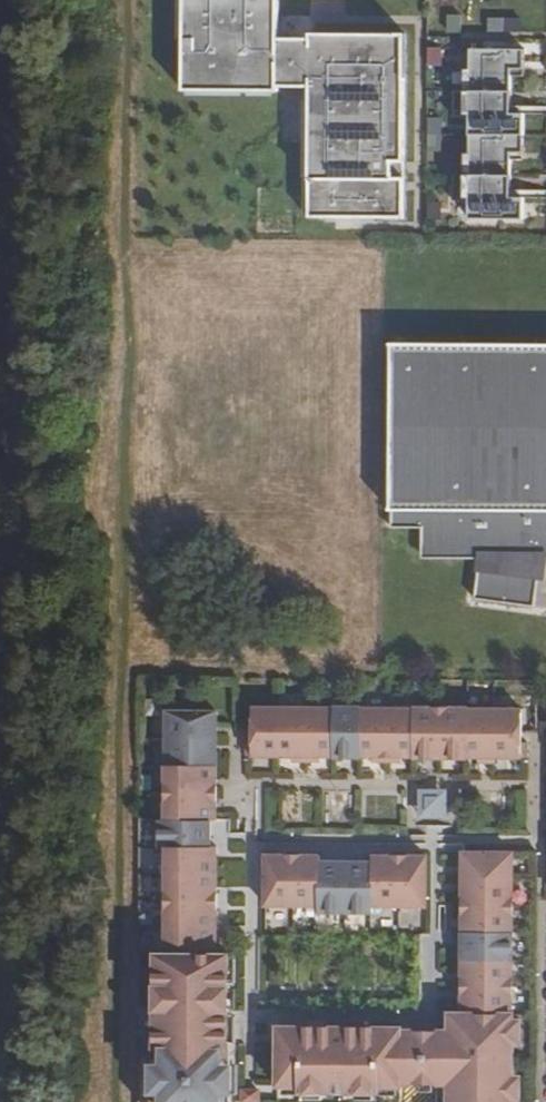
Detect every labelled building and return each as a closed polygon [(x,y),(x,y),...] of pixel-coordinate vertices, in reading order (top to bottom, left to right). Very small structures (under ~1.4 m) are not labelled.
[(400,219),(402,36),(306,35),(306,39),(274,39),(275,0),(180,0),(179,91),(274,92),(274,88),(305,88),(304,218),(400,219)] [(493,18),(494,31),(526,30),(526,17),(493,18)] [(469,220),(524,220),(524,199),(510,198),(511,154),(524,154),(524,115),(511,115),(511,70),(524,71),(524,51),(470,50),(469,92),(453,92),(453,118),(480,118),(480,176),(453,176),(453,201),(469,201),(469,220)] [(394,345),(393,528),(423,528),(423,555),(432,555),(461,558),(461,555),(488,559),(487,568),(481,568),(477,598),(537,606),(542,572),(531,571),(533,555),(545,557),(545,346),(394,345)] [(471,707),(416,707),(362,707),(362,706),(334,706),(334,707),(252,706),(252,739),(246,739),(246,755),(292,755),(292,760),(320,761),(320,755),(333,755),(333,756),(361,757),(361,755),(374,755),(374,761),(403,761),(403,756),(415,756),(415,757),(471,757),(471,756),(483,757),(483,762),(498,762),(498,757),(527,757),(527,742),(522,742),(522,709),(471,708),(471,707)] [(166,714),(165,820),(159,820),(159,847),(165,846),(165,955),(155,955),(154,1041),(151,1041),(150,1101),(231,1101),(231,1042),(224,1042),(224,1017),(227,1017),(228,955),(215,955),(216,847),(209,847),(209,821),(215,821),(216,714),(166,714)] [(423,817),(453,817),(454,788),(423,788),(423,817)] [(371,902),(425,902),(425,852),(371,852),(371,858),(319,858),(319,852),(264,851),(264,901),(319,902),(319,908),(371,908),(371,902)] [(514,1014),(511,1014),(512,853),(462,852),(460,1014),(448,1014),(448,1031),(436,1031),(424,1038),(412,1030),(400,1031),(400,1024),(278,1023),(277,1101),(401,1101),(401,1084),(436,1084),(435,1101),(513,1101),(514,1014)]
